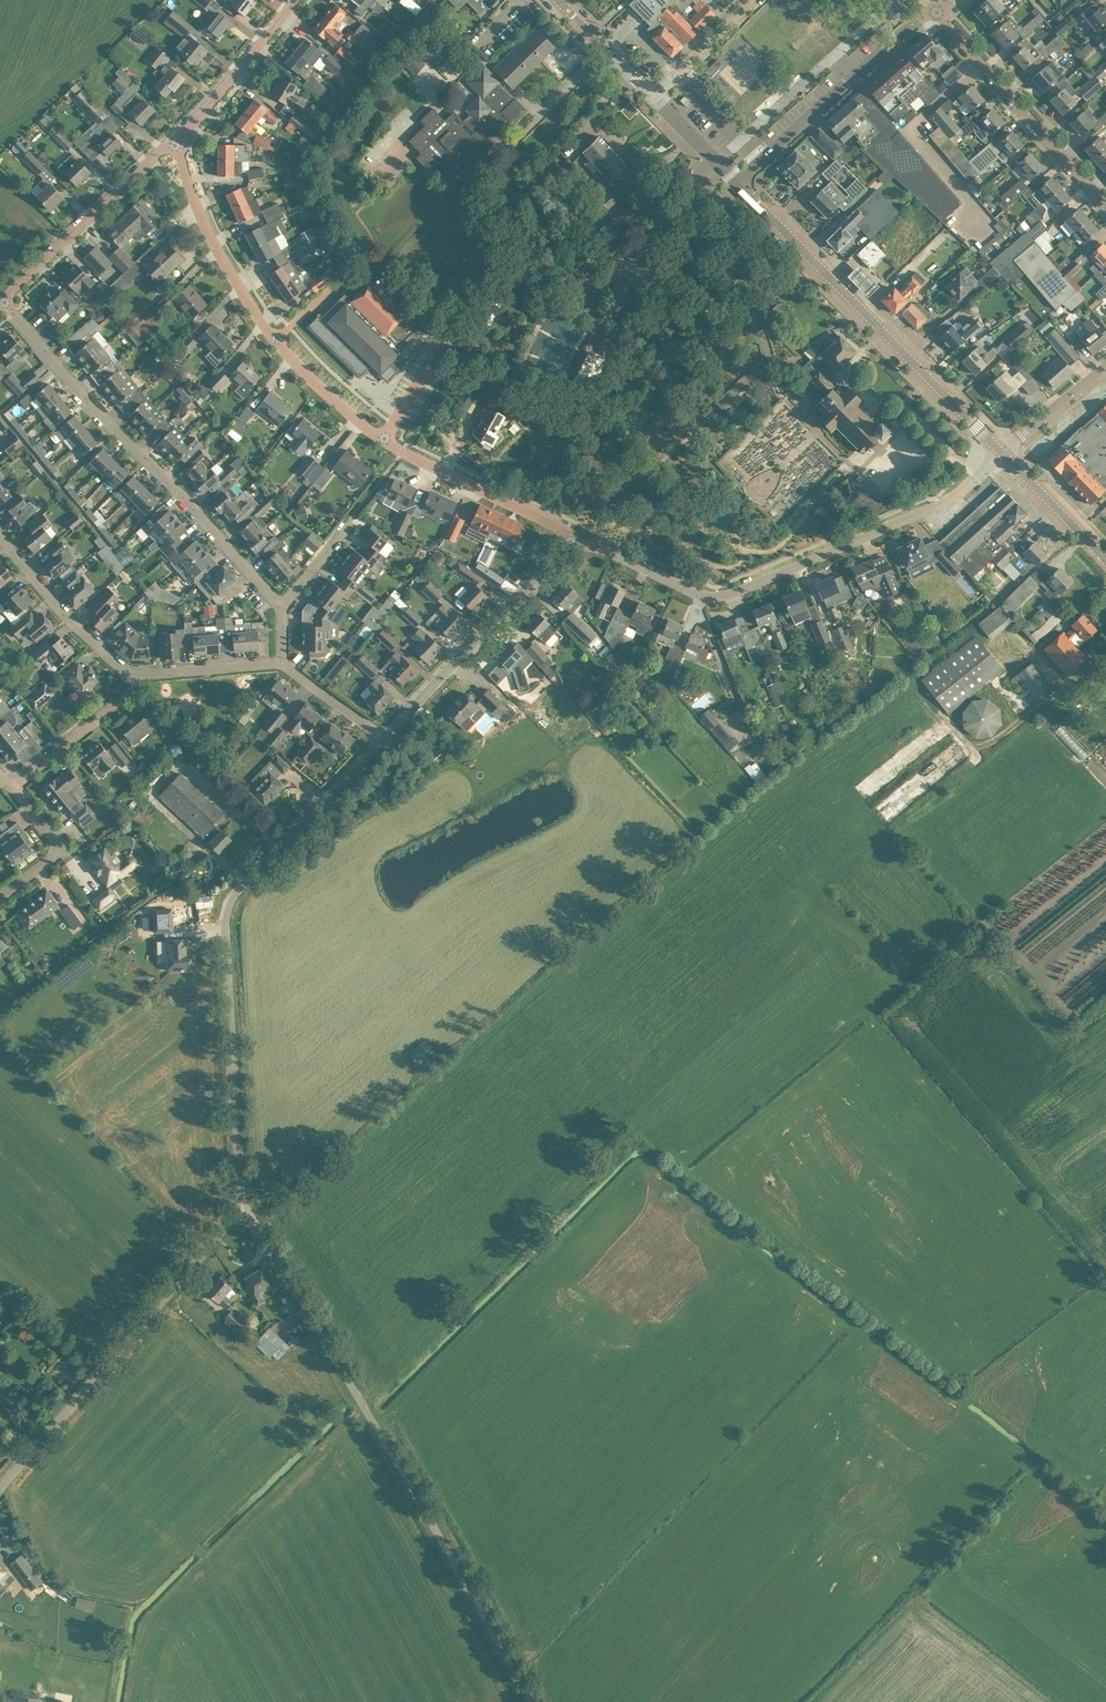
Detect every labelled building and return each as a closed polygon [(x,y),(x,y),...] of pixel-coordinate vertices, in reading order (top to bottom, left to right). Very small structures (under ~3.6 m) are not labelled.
[(231,5),(236,8),(244,15),(255,2),(252,0),(235,0),(231,5)] [(359,7),(355,12),(361,17),(375,1),(374,0),(351,0),(359,7)] [(399,1),(416,15),(422,8),(413,0),(400,0),(399,1)] [(480,0),(473,7),(481,14),(487,8),(488,9),(492,5),(493,6),(495,5),(498,2),(499,1),(498,0),(480,0)] [(650,25),(673,3),(682,11),(693,0),(633,0),(629,4),(637,12),(635,13),(641,20),(643,18),(650,25)] [(689,21),(691,22),(699,30),(714,14),(707,7),(701,1),(702,0),(693,0),(692,1),(696,4),(693,7),(698,12),(689,21)] [(1001,2),(999,0),(986,0),(974,11),(986,25),(1005,8),(1001,2)] [(1069,16),(1083,3),(1080,0),(1075,0),(1064,10),(1069,16)] [(424,8),(429,13),(430,12),(436,6),(430,1),(424,8)] [(650,25),(646,29),(652,35),(651,36),(672,57),(678,50),(681,48),(683,46),(682,45),(687,41),(697,32),(689,24),(684,19),(686,16),(682,11),(673,3),(650,25)] [(333,5),(323,17),(335,27),(341,20),(345,15),(347,13),(340,7),(338,9),(333,5)] [(206,26),(210,29),(219,36),(230,22),(210,6),(198,20),(206,26)] [(1077,18),(1085,26),(1086,28),(1091,24),(1095,29),(1091,33),(1091,36),(1093,39),(1094,38),(1102,31),(1099,28),(1102,25),(1105,21),(1105,9),(1104,11),(1101,6),(1100,7),(1092,14),(1088,8),(1077,18)] [(173,10),(167,18),(187,35),(188,34),(194,27),(191,24),(173,10)] [(1024,30),(1019,35),(1023,39),(1025,37),(1044,20),(1039,13),(1036,16),(1022,28),(1024,30)] [(323,17),(313,29),(318,34),(334,47),(343,34),(335,27),(323,17)] [(1001,26),(993,33),(1005,47),(1013,40),(1019,35),(1024,30),(1022,28),(1020,25),(1018,26),(1011,17),(1007,21),(1005,23),(1001,26)] [(1058,34),(1058,35),(1062,39),(1067,39),(1067,29),(1070,26),(1064,20),(1053,29),(1058,34)] [(391,48),(390,47),(379,38),(362,24),(354,34),(350,30),(344,36),(350,41),(350,40),(378,63),(391,48)] [(514,48),(492,69),(512,89),(520,82),(521,81),(541,61),(542,60),(555,47),(536,27),(528,35),(520,42),(516,38),(510,44),(514,48)] [(391,31),(383,40),(391,47),(399,37),(391,31)] [(1091,40),(1100,51),(1105,47),(1105,48),(1105,36),(1102,31),(1094,38),(1093,39),(1091,40)] [(916,41),(933,61),(942,53),(925,33),(916,41)] [(181,37),(169,52),(176,58),(180,53),(185,57),(187,55),(197,63),(207,50),(188,34),(187,35),(184,39),(181,37)] [(1046,45),(1042,49),(1043,51),(1048,56),(1054,50),(1064,41),(1062,39),(1058,35),(1046,45)] [(1019,42),(1013,48),(1017,52),(1013,56),(1024,68),(1032,61),(1033,60),(1040,54),(1038,52),(1035,48),(1033,46),(1025,37),(1023,39),(1019,42)] [(306,38),(296,51),(312,64),(318,69),(324,63),(336,73),(343,64),(329,53),(325,59),(320,54),(322,52),(314,45),(306,38)] [(916,41),(907,49),(914,58),(918,62),(924,69),(928,65),(931,63),(933,61),(916,41)] [(1064,41),(1054,50),(1060,57),(1070,48),(1064,41)] [(168,55),(157,46),(146,60),(157,69),(168,55)] [(335,56),(351,69),(362,78),(368,71),(357,61),(359,59),(343,46),(335,56)] [(1082,48),(1075,54),(1081,61),(1088,55),(1082,48)] [(296,51),(286,63),(301,76),(312,64),(296,51)] [(890,64),(919,96),(931,85),(902,53),(890,64)] [(405,67),(417,75),(426,63),(414,54),(405,67)] [(713,63),(704,72),(705,72),(708,76),(709,76),(717,67),(721,63),(717,59),(716,61),(713,63)] [(1041,71),(1032,78),(1043,90),(1048,86),(1052,91),(1047,95),(1048,95),(1059,85),(1067,79),(1062,73),(1061,72),(1052,61),(1041,71)] [(1101,68),(1093,74),(1098,80),(1105,73),(1105,63),(1101,68)] [(162,79),(155,88),(157,89),(165,96),(172,88),(174,90),(184,78),(176,71),(174,70),(173,71),(165,64),(160,71),(165,75),(162,79)] [(890,64),(877,76),(906,108),(908,106),(909,105),(908,105),(919,96),(890,64)] [(514,98),(499,83),(499,82),(482,65),(466,80),(481,95),(466,110),(470,115),(464,121),(453,111),(445,119),(433,108),(420,120),(425,125),(409,140),(421,153),(416,158),(428,171),(437,161),(457,182),(469,171),(464,166),(489,141),(487,139),(494,132),(497,135),(509,122),(512,125),(527,111),(514,98)] [(956,68),(944,79),(945,80),(950,86),(962,75),(956,68)] [(307,80),(302,85),(319,98),(327,88),(311,75),(307,80)] [(908,122),(914,117),(877,76),(865,86),(897,122),(903,116),(908,122)] [(119,77),(113,83),(123,93),(129,87),(124,81),(119,77)] [(1082,97),(1085,100),(1102,86),(1094,77),(1077,91),(1082,97)] [(282,78),(272,94),(282,100),(297,110),(299,111),(305,102),(292,94),(296,87),(292,84),(282,78)] [(117,100),(110,107),(120,117),(128,110),(135,117),(141,124),(154,111),(146,103),(136,93),(140,88),(134,82),(129,87),(123,93),(116,100),(117,100)] [(1051,99),(1063,113),(1082,97),(1077,91),(1070,97),(1062,88),(1059,85),(1048,95),(1048,96),(1049,95),(1052,98),(1051,99)] [(983,100),(971,86),(952,103),(955,106),(957,108),(964,103),(971,110),(983,100)] [(84,90),(74,99),(96,123),(97,123),(100,121),(107,114),(85,90),(84,90)] [(853,98),(826,122),(827,123),(834,130),(836,133),(843,141),(854,132),(867,146),(864,148),(887,169),(898,180),(915,196),(916,197),(929,209),(951,189),(916,149),(914,148),(899,130),(870,98),(870,97),(863,90),(853,98)] [(684,96),(680,100),(685,105),(689,101),(684,96)] [(245,111),(257,121),(262,116),(273,125),(279,118),(255,99),(245,111)] [(952,103),(949,99),(930,116),(939,126),(949,138),(960,128),(947,113),(955,106),(952,103)] [(1087,108),(1071,122),(1075,128),(1075,131),(1078,135),(1081,134),(1082,135),(1098,120),(1087,108)] [(331,109),(325,116),(332,122),(338,115),(331,109)] [(967,136),(973,131),(982,141),(1003,122),(992,109),(981,118),(977,113),(960,128),(967,136)] [(257,121),(245,111),(235,124),(252,137),(261,125),(257,121)] [(296,112),(289,120),(307,134),(315,141),(316,142),(323,133),(296,112)] [(83,134),(75,142),(82,148),(90,141),(97,148),(100,145),(108,155),(121,143),(113,135),(105,126),(100,121),(97,123),(96,123),(83,134)] [(55,126),(49,131),(49,132),(67,150),(73,144),(55,126)] [(929,136),(939,147),(949,138),(939,126),(929,136)] [(811,135),(834,159),(841,151),(841,150),(830,139),(828,138),(828,137),(820,129),(819,128),(811,135)] [(970,162),(975,167),(980,173),(998,157),(1007,167),(1014,161),(1023,153),(1024,152),(1023,152),(1023,153),(1019,148),(1023,145),(1011,132),(998,144),(993,139),(969,160),(970,162)] [(307,134),(301,142),(310,149),(315,141),(307,134)] [(257,135),(254,143),(268,149),(272,141),(257,135)] [(613,187),(600,200),(590,210),(598,218),(608,208),(639,177),(599,136),(583,152),(605,175),(603,177),(613,187)] [(1095,159),(1105,150),(1105,146),(1099,137),(1085,149),(1095,159)] [(939,147),(949,159),(959,151),(949,138),(939,147)] [(19,151),(24,156),(22,158),(38,174),(45,167),(19,140),(14,145),(14,146),(13,146),(12,149),(15,151),(17,152),(19,151)] [(218,144),(218,160),(251,160),(251,152),(247,152),(247,145),(239,144),(218,144)] [(798,187),(815,170),(796,150),(778,167),(798,187)] [(1095,159),(1104,170),(1105,169),(1105,150),(1095,159)] [(965,156),(959,151),(949,159),(954,165),(965,156)] [(1023,153),(1014,161),(1026,174),(1030,178),(1042,168),(1030,153),(1026,157),(1023,153)] [(73,154),(58,168),(64,174),(66,173),(77,185),(90,172),(73,154)] [(287,156),(284,165),(294,166),(302,168),(305,168),(307,169),(308,163),(301,161),(287,156)] [(968,161),(965,156),(954,165),(960,171),(970,162),(969,160),(968,161)] [(842,166),(836,159),(822,173),(828,180),(842,166)] [(251,160),(218,160),(218,176),(239,176),(239,170),(242,170),(242,160),(251,160)] [(975,167),(970,162),(960,171),(964,177),(975,167)] [(294,166),(293,174),(301,175),(302,168),(294,166)] [(262,167),(247,170),(249,179),(264,176),(262,167)] [(980,173),(975,167),(964,177),(969,182),(980,173)] [(1008,206),(1034,183),(1030,178),(1026,174),(1000,197),(1008,206)] [(293,188),(306,187),(305,175),(292,176),(293,188)] [(1041,205),(1047,199),(1060,188),(1051,177),(1031,195),(1041,205)] [(37,196),(42,202),(50,210),(63,197),(44,178),(38,184),(44,189),(37,196)] [(821,190),(811,201),(826,217),(836,207),(837,208),(839,206),(843,210),(866,187),(857,178),(845,190),(849,195),(846,197),(830,182),(822,190),(821,190)] [(969,182),(966,185),(967,186),(975,195),(983,188),(975,178),(969,182)] [(237,189),(226,194),(233,209),(247,202),(254,199),(253,198),(254,196),(252,192),(250,192),(248,186),(242,187),(237,189)] [(300,189),(302,196),(309,194),(307,187),(300,189)] [(1047,199),(1043,203),(1047,208),(1052,204),(1057,210),(1061,206),(1070,199),(1060,188),(1047,199)] [(877,189),(857,208),(864,215),(878,231),(898,212),(895,209),(887,200),(877,189)] [(951,189),(929,209),(942,221),(963,203),(951,189)] [(134,206),(127,213),(128,213),(146,233),(156,243),(160,240),(168,231),(163,226),(158,231),(154,226),(160,220),(141,200),(139,201),(137,199),(132,204),(134,206)] [(310,201),(302,204),(309,218),(317,214),(310,201)] [(247,202),(233,209),(240,223),(250,218),(254,216),(253,216),(247,202)] [(277,202),(262,210),(263,212),(265,217),(281,209),(277,202)] [(902,203),(895,209),(898,212),(899,212),(905,206),(902,203)] [(841,227),(827,240),(831,244),(831,246),(833,249),(836,249),(837,251),(845,243),(851,237),(859,230),(853,225),(864,215),(857,208),(852,212),(847,217),(839,225),(841,227)] [(256,229),(246,234),(253,248),(275,237),(280,234),(286,230),(280,218),(284,216),(281,209),(265,217),(268,223),(264,225),(256,229)] [(1024,221),(1019,225),(1020,225),(1026,233),(1033,240),(1046,228),(1040,221),(1041,220),(1043,218),(1043,217),(1037,210),(1036,209),(1033,212),(1031,214),(1026,218),(1033,226),(1030,229),(1024,221)] [(1065,220),(1075,231),(1088,219),(1078,209),(1065,220)] [(139,240),(146,233),(128,213),(108,232),(121,246),(133,234),(139,240)] [(1004,215),(998,220),(1005,228),(1011,223),(1004,215)] [(1012,231),(1017,219),(978,251),(981,254),(984,251),(1010,229),(1012,231)] [(1088,219),(1075,231),(1084,242),(1097,230),(1088,219)] [(1026,233),(1020,225),(1016,229),(1022,236),(1026,233)] [(317,237),(327,231),(324,226),(314,233),(317,237)] [(1045,230),(1034,240),(1046,254),(1053,248),(1047,241),(1051,237),(1045,230)] [(308,243),(292,252),(296,259),(312,249),(313,250),(322,243),(321,242),(331,236),(327,231),(317,237),(308,243)] [(1022,236),(990,262),(993,266),(999,272),(1007,263),(1033,240),(1026,233),(1022,236)] [(275,237),(253,248),(261,262),(271,257),(273,256),(279,252),(282,251),(282,250),(280,248),(287,244),(280,234),(275,237)] [(288,247),(292,252),(308,243),(304,237),(288,247)] [(872,240),(865,246),(857,254),(871,268),(885,254),(872,240)] [(1024,272),(1055,308),(1061,304),(1070,311),(1084,299),(1066,279),(1061,273),(1056,267),(1033,240),(1007,263),(999,272),(1001,274),(1011,284),(1018,278),(1024,272)] [(1071,249),(1064,240),(1058,245),(1066,253),(1071,249)] [(1095,273),(1102,266),(1105,263),(1105,247),(1102,243),(1090,255),(1097,262),(1090,268),(1095,273)] [(169,244),(161,251),(144,266),(158,281),(174,266),(183,259),(182,258),(181,259),(174,251),(175,250),(169,244)] [(97,245),(84,257),(100,273),(113,262),(97,245)] [(115,262),(124,272),(135,262),(120,246),(116,251),(110,256),(115,262)] [(981,254),(990,262),(994,259),(984,251),(981,254)] [(1068,256),(1056,267),(1061,273),(1072,262),(1068,256)] [(649,259),(647,268),(655,269),(657,261),(649,259)] [(270,275),(278,288),(299,274),(290,261),(270,275)] [(1072,262),(1061,273),(1066,279),(1079,267),(1074,261),(1072,262)] [(142,270),(135,262),(124,272),(121,275),(129,283),(142,270)] [(95,283),(84,272),(77,264),(63,277),(76,291),(81,296),(95,283)] [(990,283),(1001,274),(999,272),(993,266),(983,276),(990,283)] [(331,267),(310,282),(316,290),(317,291),(328,283),(338,277),(337,275),(331,267)] [(970,272),(965,267),(946,286),(959,300),(978,282),(970,273),(970,272)] [(858,268),(849,277),(869,297),(879,288),(858,268)] [(299,274),(278,288),(287,301),(307,287),(299,274)] [(572,291),(567,296),(576,300),(591,307),(597,310),(603,301),(606,302),(611,296),(581,274),(569,289),(572,291)] [(887,294),(882,300),(895,313),(903,305),(907,301),(904,298),(911,292),(913,293),(921,285),(913,277),(911,275),(903,283),(905,285),(898,292),(894,288),(891,290),(890,292),(887,294)] [(312,322),(308,326),(360,376),(371,365),(374,368),(375,368),(388,381),(397,372),(399,374),(424,332),(418,327),(423,322),(383,283),(378,288),(371,281),(352,300),(345,293),(320,318),(318,316),(312,322)] [(107,303),(114,298),(102,282),(95,288),(107,303)] [(1096,293),(1102,299),(1105,295),(1105,283),(1096,293)] [(192,317),(198,311),(207,304),(190,285),(175,298),(192,317)] [(55,319),(60,319),(68,312),(69,313),(79,303),(67,290),(62,295),(53,286),(38,301),(51,315),(52,315),(55,319)] [(172,302),(165,296),(151,312),(157,318),(172,302)] [(916,328),(924,321),(927,318),(926,317),(929,314),(919,304),(913,305),(912,303),(902,313),(916,328)] [(122,306),(117,310),(125,319),(129,326),(134,322),(122,306)] [(953,351),(961,343),(981,326),(973,317),(963,326),(960,323),(955,323),(953,325),(952,325),(948,329),(940,336),(953,351)] [(1079,336),(1081,339),(1085,345),(1092,353),(1094,352),(1095,352),(1098,350),(1098,349),(1105,343),(1105,340),(1101,333),(1100,333),(1089,319),(1084,323),(1082,324),(1087,330),(1079,336)] [(1023,324),(1006,340),(1013,348),(1030,332),(1034,328),(1026,320),(1023,324)] [(540,323),(535,321),(530,332),(534,334),(540,323)] [(218,358),(224,352),(232,344),(232,343),(232,344),(222,333),(213,324),(199,338),(218,358)] [(75,353),(83,363),(103,347),(95,337),(94,337),(93,336),(99,331),(96,327),(79,341),(83,346),(75,353)] [(1079,357),(1054,328),(1045,336),(1071,365),(1079,357)] [(71,331),(63,338),(70,346),(78,339),(71,331)] [(142,331),(134,337),(138,343),(140,342),(146,337),(142,331)] [(5,355),(11,362),(18,356),(21,359),(28,353),(11,335),(0,345),(0,350),(5,355)] [(179,348),(176,352),(183,358),(186,354),(187,355),(197,343),(189,336),(188,335),(178,347),(179,348)] [(802,368),(827,393),(834,386),(822,374),(832,363),(839,371),(849,361),(847,360),(856,351),(839,335),(833,342),(829,338),(824,344),(827,347),(818,357),(816,355),(802,368)] [(967,356),(962,361),(963,361),(962,365),(965,369),(969,368),(975,374),(983,367),(992,358),(998,353),(999,352),(996,349),(994,346),(987,352),(982,347),(978,347),(975,349),(971,352),(970,353),(967,356)] [(84,365),(83,366),(87,372),(89,370),(90,371),(92,374),(100,367),(104,372),(114,364),(116,362),(112,357),(103,347),(83,363),(84,365)] [(1042,373),(1047,379),(1055,388),(1073,371),(1060,357),(1042,373)] [(250,388),(252,385),(260,377),(259,376),(259,377),(249,368),(250,367),(244,362),(231,375),(241,384),(235,390),(244,398),(252,390),(250,388)] [(109,377),(100,384),(109,394),(123,382),(115,372),(118,369),(114,364),(104,372),(109,377)] [(205,386),(194,397),(201,403),(206,398),(207,399),(212,394),(215,390),(217,391),(229,378),(220,370),(208,383),(205,386)] [(34,371),(21,382),(27,388),(27,389),(40,378),(34,371)] [(995,380),(987,387),(998,401),(1005,395),(1008,392),(1011,394),(1021,385),(1027,380),(1019,371),(1012,376),(1010,379),(1004,372),(1001,375),(999,376),(995,380)] [(27,388),(21,382),(12,373),(5,380),(20,395),(27,388)] [(123,382),(109,394),(117,405),(126,398),(131,403),(140,395),(142,392),(141,391),(137,386),(137,385),(130,376),(123,382)] [(181,393),(187,387),(181,382),(176,388),(181,393)] [(479,392),(497,401),(504,388),(492,382),(490,386),(484,383),(479,392)] [(37,397),(43,404),(57,393),(49,383),(38,392),(35,388),(20,401),(25,407),(37,397)] [(859,451),(864,452),(880,436),(881,437),(887,430),(880,423),(877,426),(871,420),(873,418),(865,410),(863,412),(856,405),(862,400),(849,388),(844,393),(839,388),(837,389),(834,386),(827,393),(821,399),(824,403),(819,407),(825,413),(819,418),(831,431),(837,425),(843,432),(842,433),(850,441),(851,439),(858,446),(859,451)] [(187,390),(179,397),(186,405),(194,398),(189,392),(187,390)] [(264,400),(257,408),(271,420),(279,425),(291,410),(280,402),(282,400),(271,391),(264,400)] [(57,393),(43,404),(44,405),(50,413),(65,402),(57,393)] [(469,394),(464,405),(458,415),(464,418),(471,405),(475,407),(472,413),(483,419),(479,425),(477,424),(473,433),(472,433),(483,444),(484,444),(483,443),(486,440),(494,444),(499,436),(495,434),(506,414),(469,394)] [(136,408),(128,416),(137,426),(151,412),(141,403),(145,399),(140,395),(131,403),(136,408)] [(65,402),(50,413),(58,423),(72,411),(65,402)] [(194,402),(187,409),(193,414),(200,407),(194,402)] [(1062,444),(1084,466),(1105,488),(1105,487),(1105,403),(1096,412),(1097,413),(1082,427),(1081,426),(1062,444)] [(247,406),(231,427),(240,434),(245,427),(243,426),(254,412),(247,406)] [(151,412),(137,426),(147,435),(155,427),(159,432),(168,423),(163,418),(164,416),(156,408),(156,407),(151,412)] [(4,413),(14,425),(18,422),(15,418),(8,410),(4,413)] [(62,428),(56,432),(63,441),(69,436),(83,424),(75,415),(67,422),(61,426),(62,428)] [(294,423),(288,431),(295,437),(289,445),(301,455),(319,434),(303,420),(298,426),(294,423)] [(14,425),(23,436),(27,433),(18,422),(14,425)] [(156,445),(166,454),(184,436),(174,426),(173,427),(168,423),(159,432),(164,437),(156,445)] [(83,424),(69,436),(76,445),(91,433),(83,424)] [(23,436),(32,447),(36,444),(27,433),(23,436)] [(91,433),(76,445),(84,454),(98,443),(91,433)] [(10,454),(23,443),(15,434),(2,444),(10,454)] [(184,436),(166,454),(175,463),(183,455),(188,460),(203,445),(196,438),(192,442),(184,435),(184,436)] [(36,444),(32,447),(37,453),(41,458),(45,455),(48,453),(39,441),(36,444)] [(1062,444),(1047,459),(1068,481),(1084,466),(1062,444)] [(193,482),(194,483),(215,464),(205,455),(206,454),(200,448),(203,445),(188,460),(193,466),(187,471),(195,481),(193,482)] [(90,461),(99,470),(112,457),(103,448),(90,461)] [(340,460),(334,467),(342,473),(343,471),(359,484),(357,485),(358,486),(364,479),(371,470),(347,451),(340,460)] [(313,483),(314,483),(325,468),(311,456),(299,471),(306,477),(303,481),(310,487),(313,483)] [(112,457),(99,470),(107,478),(120,465),(112,457)] [(212,467),(194,483),(197,487),(196,488),(196,489),(199,493),(201,493),(202,492),(202,493),(208,488),(212,493),(229,477),(232,475),(238,470),(244,464),(238,457),(232,463),(232,464),(225,471),(217,462),(215,464),(212,467)] [(45,462),(51,470),(55,467),(48,459),(45,462)] [(107,478),(116,487),(129,474),(128,473),(130,471),(125,466),(123,468),(120,465),(107,478)] [(1084,466),(1068,481),(1090,504),(1091,503),(1092,502),(1096,499),(1098,496),(1105,489),(1105,488),(1084,466)] [(62,475),(55,467),(51,470),(58,478),(62,475)] [(325,468),(315,481),(322,486),(333,474),(325,468)] [(121,488),(129,497),(142,484),(133,475),(121,488)] [(211,504),(210,506),(213,508),(215,509),(216,508),(220,512),(239,495),(231,486),(234,483),(229,477),(212,493),(216,498),(211,503),(212,503),(211,504)] [(386,497),(387,495),(407,506),(416,488),(409,484),(408,485),(395,479),(392,485),(385,481),(377,491),(386,497)] [(11,496),(0,482),(0,505),(11,496)] [(142,484),(129,497),(138,505),(151,492),(142,484)] [(68,491),(73,496),(76,493),(72,487),(68,491)] [(944,548),(955,560),(1017,503),(1008,493),(1000,487),(978,508),(939,543),(944,548)] [(160,501),(151,492),(138,505),(147,514),(160,501)] [(222,511),(231,521),(235,517),(239,522),(252,510),(254,508),(245,499),(247,497),(242,492),(239,496),(239,495),(220,512),(220,513),(222,511)] [(423,505),(422,508),(448,521),(452,513),(457,503),(443,496),(443,498),(430,492),(425,502),(423,505)] [(81,498),(76,493),(73,496),(77,501),(81,498)] [(24,520),(38,509),(30,500),(27,503),(19,494),(6,505),(10,510),(2,516),(13,530),(20,524),(24,520)] [(254,508),(252,510),(256,516),(258,517),(259,516),(276,501),(270,495),(268,497),(259,505),(259,504),(254,508)] [(1017,503),(955,560),(958,563),(962,567),(972,578),(992,559),(996,563),(1008,551),(1020,540),(1010,528),(1026,513),(1017,503)] [(480,504),(469,527),(481,533),(478,540),(485,543),(488,536),(489,535),(491,531),(499,513),(480,504)] [(308,517),(305,507),(294,511),(298,521),(308,517)] [(85,511),(90,516),(93,513),(89,508),(85,511)] [(155,515),(142,526),(149,535),(155,541),(160,536),(179,519),(174,513),(173,514),(169,510),(159,519),(155,515)] [(404,534),(407,526),(413,515),(402,510),(392,531),(403,536),(404,534)] [(31,548),(35,553),(53,538),(46,530),(52,524),(43,513),(29,525),(27,526),(33,533),(24,540),(26,542),(26,543),(27,544),(28,546),(29,547),(30,548),(31,548)] [(98,519),(93,513),(90,516),(94,522),(98,519)] [(489,535),(488,536),(493,539),(495,533),(518,544),(521,537),(522,537),(521,536),(526,526),(499,513),(491,531),(489,535)] [(73,530),(83,522),(76,514),(66,522),(73,530)] [(463,520),(455,516),(444,537),(453,541),(463,520)] [(245,526),(239,531),(248,541),(266,526),(267,525),(261,518),(258,521),(255,517),(245,526)] [(160,547),(168,556),(181,544),(176,539),(187,530),(183,526),(184,525),(179,519),(160,536),(165,542),(160,547)] [(24,520),(20,524),(24,529),(27,526),(29,525),(24,520)] [(248,541),(247,543),(255,552),(261,547),(265,552),(281,539),(280,538),(278,539),(266,526),(248,541)] [(407,526),(404,534),(409,537),(413,529),(407,526)] [(102,532),(108,539),(112,536),(106,528),(102,532)] [(386,556),(394,547),(370,528),(362,538),(370,545),(366,550),(379,560),(383,563),(387,557),(386,556)] [(315,551),(323,542),(312,532),(303,541),(315,551)] [(905,544),(898,548),(902,557),(898,559),(902,567),(906,565),(908,570),(930,559),(928,555),(920,537),(912,541),(905,544)] [(52,576),(53,577),(75,560),(75,555),(62,539),(47,552),(52,558),(43,565),(48,570),(47,572),(51,576),(52,576)] [(264,562),(273,572),(286,561),(278,551),(285,544),(281,539),(265,552),(270,558),(264,562)] [(179,572),(186,566),(206,549),(200,543),(199,544),(196,540),(185,549),(181,544),(168,556),(172,561),(171,562),(179,572)] [(1008,551),(996,563),(1001,568),(1008,562),(1023,577),(1046,554),(1033,542),(1026,550),(1019,557),(1013,556),(1008,551)] [(98,552),(104,559),(113,552),(106,545),(98,552)] [(353,548),(345,558),(369,577),(374,571),(371,569),(379,560),(366,550),(362,555),(353,548)] [(955,560),(944,548),(935,556),(954,575),(962,567),(958,563),(955,560)] [(211,555),(206,549),(186,566),(192,572),(186,576),(192,583),(194,581),(196,584),(196,583),(207,574),(203,569),(213,560),(210,556),(211,555)] [(290,557),(273,572),(281,582),(289,575),(291,577),(301,567),(291,556),(290,557)] [(350,587),(364,598),(371,604),(375,598),(363,588),(363,584),(369,577),(345,558),(337,568),(346,575),(342,580),(350,587)] [(871,560),(853,568),(857,578),(862,590),(876,589),(877,589),(881,588),(885,597),(900,591),(892,571),(887,561),(874,567),(871,560)] [(458,561),(452,569),(472,583),(466,589),(468,590),(460,598),(475,612),(486,600),(485,600),(488,596),(479,588),(486,580),(484,578),(458,561)] [(12,577),(10,574),(10,572),(7,568),(5,568),(3,566),(1,568),(0,568),(0,587),(12,577)] [(207,574),(196,583),(210,599),(212,597),(217,603),(226,602),(236,594),(228,586),(236,579),(230,572),(230,571),(229,570),(229,569),(228,569),(227,569),(224,567),(220,570),(216,566),(210,572),(207,574)] [(125,568),(119,573),(127,583),(133,578),(125,568)] [(490,568),(484,578),(486,580),(498,587),(504,578),(490,568)] [(1059,568),(1051,576),(1048,579),(1046,577),(1040,583),(1047,590),(1045,592),(1052,600),(1060,592),(1060,593),(1072,581),(1059,568)] [(982,569),(974,576),(982,584),(989,577),(982,569)] [(66,590),(64,591),(77,607),(87,598),(86,596),(94,590),(83,576),(82,577),(76,570),(60,583),(66,590)] [(443,593),(429,581),(420,572),(415,577),(425,586),(421,589),(435,602),(443,593)] [(832,576),(816,583),(820,594),(826,607),(852,596),(847,584),(845,585),(841,575),(833,578),(832,576)] [(1009,615),(1039,586),(1029,576),(1002,602),(1003,603),(1002,605),(1001,604),(1000,605),(1009,615)] [(329,578),(321,588),(338,602),(350,587),(342,580),(338,585),(329,578)] [(601,582),(594,596),(602,600),(602,601),(596,614),(602,617),(609,602),(617,606),(620,601),(625,591),(612,585),(610,584),(609,586),(601,582)] [(566,584),(554,597),(562,605),(565,608),(572,601),(578,606),(583,600),(577,594),(566,584)] [(96,612),(90,619),(102,630),(110,622),(112,623),(117,617),(116,616),(120,612),(112,605),(119,597),(109,587),(104,592),(97,600),(103,605),(96,612)] [(3,612),(10,606),(21,619),(22,618),(29,613),(24,608),(32,601),(22,588),(10,598),(6,593),(0,598),(0,609),(3,612)] [(321,588),(313,598),(322,605),(314,614),(330,620),(337,611),(342,605),(338,602),(321,588)] [(800,590),(783,597),(788,607),(789,610),(794,624),(811,617),(805,604),(804,601),(800,590)] [(146,593),(141,598),(145,604),(151,604),(151,598),(146,593)] [(175,593),(170,602),(175,603),(183,597),(175,593)] [(415,626),(422,619),(409,607),(398,597),(394,602),(404,612),(403,614),(415,626)] [(1042,612),(1022,630),(1034,643),(1061,619),(1049,606),(1048,605),(1049,605),(1044,600),(1037,607),(1042,612)] [(631,614),(627,622),(638,627),(637,629),(636,632),(648,637),(654,624),(649,622),(650,619),(655,609),(639,602),(633,615),(631,614)] [(214,604),(204,605),(206,616),(216,615),(214,604)] [(443,604),(435,611),(443,618),(437,624),(440,628),(442,630),(450,638),(464,623),(456,616),(450,610),(443,604)] [(769,604),(753,611),(759,625),(768,621),(772,631),(780,628),(773,614),(769,604)] [(385,614),(373,605),(362,619),(373,628),(385,614)] [(1001,606),(979,624),(990,638),(1013,620),(1009,615),(1001,606)] [(828,610),(833,622),(841,619),(835,607),(828,610)] [(53,626),(44,615),(41,618),(39,614),(35,617),(30,611),(11,627),(19,638),(28,631),(36,640),(53,626)] [(572,612),(563,622),(587,646),(597,636),(572,612)] [(539,613),(527,626),(535,633),(545,643),(557,630),(547,621),(539,613)] [(303,625),(303,638),(329,638),(330,638),(337,641),(337,624),(330,620),(314,614),(314,625),(303,625)] [(1077,647),(1088,637),(1096,629),(1082,614),(1071,624),(1074,628),(1066,635),(1063,632),(1044,650),(1069,677),(1088,659),(1077,647)] [(218,625),(205,626),(206,634),(207,653),(220,652),(220,651),(219,641),(226,640),(224,617),(217,618),(218,625)] [(234,651),(247,650),(245,630),(245,623),(233,624),(232,617),(224,617),(226,640),(233,640),(234,651)] [(604,635),(610,643),(621,621),(612,617),(604,635)] [(140,659),(141,660),(146,659),(147,658),(147,657),(149,657),(147,633),(140,633),(126,620),(124,621),(122,619),(111,630),(115,635),(111,639),(132,658),(140,658),(140,659)] [(752,662),(761,658),(749,630),(740,634),(734,619),(719,625),(724,636),(721,637),(725,646),(742,638),(752,662)] [(811,623),(810,624),(819,645),(830,640),(831,640),(827,632),(821,619),(821,620),(811,623)] [(660,630),(656,640),(671,647),(672,647),(674,643),(676,638),(677,638),(678,636),(683,626),(668,620),(663,631),(660,630)] [(185,628),(186,644),(194,643),(194,654),(207,653),(206,634),(198,635),(198,626),(193,627),(192,621),(185,621),(185,628)] [(245,630),(247,650),(259,649),(259,638),(266,638),(265,621),(252,622),(252,630),(245,630)] [(621,621),(610,643),(616,650),(620,652),(625,641),(621,639),(628,624),(621,621)] [(373,628),(372,630),(377,635),(377,636),(392,649),(398,642),(384,628),(378,623),(373,628)] [(831,640),(830,640),(835,652),(852,645),(844,625),(827,632),(831,640)] [(749,630),(761,658),(768,655),(756,627),(749,630)] [(187,646),(186,644),(185,628),(173,629),(173,633),(160,634),(162,658),(179,656),(178,646),(187,646)] [(411,655),(415,650),(428,662),(441,647),(427,634),(420,628),(412,635),(419,642),(413,648),(407,642),(403,647),(411,655)] [(779,630),(772,634),(779,650),(787,647),(779,630)] [(933,631),(923,640),(929,648),(940,640),(933,631)] [(352,634),(347,643),(358,649),(363,641),(352,634)] [(691,634),(686,645),(699,651),(695,660),(703,664),(705,659),(710,649),(703,646),(705,641),(698,637),(698,635),(694,634),(692,634),(691,634)] [(1003,670),(975,636),(921,680),(948,714),(1003,670)] [(33,651),(42,663),(49,656),(56,665),(59,663),(61,664),(66,660),(65,658),(73,651),(62,637),(52,646),(46,640),(33,651)] [(303,638),(303,650),(310,650),(310,655),(323,656),(330,651),(330,638),(329,638),(303,638)] [(527,650),(552,677),(555,674),(548,666),(552,662),(548,657),(549,656),(535,641),(527,650)] [(499,655),(497,658),(502,662),(498,665),(507,673),(511,669),(512,669),(513,669),(514,669),(514,670),(515,682),(524,682),(524,672),(524,670),(524,669),(525,667),(533,658),(519,642),(518,643),(519,643),(514,648),(510,644),(502,652),(499,655)] [(662,667),(661,669),(668,672),(672,664),(680,646),(674,643),(672,647),(671,647),(665,661),(662,667)] [(680,646),(672,664),(678,667),(686,649),(680,646)] [(351,657),(356,662),(372,677),(379,670),(363,654),(358,650),(351,657)] [(620,657),(616,651),(599,662),(603,668),(620,657)] [(389,670),(384,675),(392,682),(396,678),(403,684),(413,673),(415,675),(418,671),(401,656),(400,657),(395,652),(388,660),(395,666),(390,671),(389,670)] [(910,652),(902,658),(908,666),(916,661),(910,652)] [(339,660),(330,672),(335,676),(337,674),(343,666),(344,665),(348,660),(342,656),(339,660)] [(1051,687),(1031,662),(1010,680),(1030,704),(1051,687)] [(65,673),(63,675),(75,689),(78,687),(83,695),(81,697),(82,697),(87,703),(97,695),(92,689),(90,686),(98,680),(94,675),(95,674),(94,674),(95,673),(90,666),(85,670),(78,663),(74,666),(65,673)] [(672,681),(669,686),(676,694),(680,690),(683,687),(673,677),(672,681)] [(368,686),(360,694),(366,699),(365,700),(378,712),(394,696),(386,688),(381,684),(375,678),(373,680),(368,686)] [(269,684),(260,695),(263,698),(267,694),(284,708),(289,701),(296,693),(290,688),(289,689),(278,680),(273,686),(269,684)] [(777,690),(775,690),(778,696),(779,696),(786,693),(781,680),(774,682),(777,690)] [(45,683),(26,699),(34,709),(53,693),(45,683)] [(26,698),(32,692),(27,687),(21,693),(26,698)] [(869,687),(864,691),(868,696),(873,692),(869,687)] [(488,689),(480,697),(494,710),(502,702),(488,689)] [(782,705),(779,696),(778,696),(775,690),(770,692),(776,708),(782,705)] [(464,692),(446,712),(454,719),(459,724),(460,724),(467,730),(475,722),(469,716),(478,706),(472,700),(464,692)] [(972,700),(962,712),(964,728),(976,737),(992,735),(1000,724),(999,709),(987,699),(972,700)] [(10,709),(3,701),(0,704),(0,717),(10,709)] [(294,719),(288,726),(296,733),(302,726),(308,731),(307,732),(312,737),(319,728),(314,724),(321,716),(306,703),(293,718),(294,719)] [(19,731),(14,724),(16,722),(17,720),(16,718),(14,716),(16,714),(11,708),(10,709),(0,717),(0,726),(0,727),(0,747),(19,731)] [(508,708),(501,716),(507,722),(516,711),(512,708),(508,708)] [(265,742),(278,726),(286,716),(277,709),(256,735),(265,742)] [(709,709),(700,716),(710,729),(719,722),(709,709)] [(119,728),(119,731),(122,734),(124,734),(125,733),(131,741),(145,729),(148,733),(157,725),(164,731),(167,727),(169,725),(153,711),(146,719),(139,710),(119,726),(120,728),(119,728)] [(354,740),(346,733),(345,734),(332,724),(321,737),(342,754),(354,740)] [(278,726),(265,742),(274,750),(287,734),(278,726)] [(0,747),(0,748),(3,752),(3,754),(5,757),(7,757),(9,759),(26,745),(29,749),(38,742),(31,734),(26,739),(19,731),(0,747)] [(731,738),(723,745),(731,755),(735,752),(734,751),(738,747),(736,744),(737,742),(733,736),(731,738)] [(306,762),(320,745),(311,738),(297,755),(306,762)] [(96,746),(83,756),(93,769),(99,763),(106,771),(116,763),(118,761),(123,766),(130,761),(115,742),(108,748),(109,749),(107,750),(100,742),(95,746),(96,746)] [(547,747),(540,753),(544,757),(550,751),(547,747)] [(438,749),(430,756),(436,763),(444,756),(438,749)] [(257,797),(255,800),(261,806),(264,804),(265,805),(271,798),(273,799),(278,793),(277,792),(284,785),(277,778),(282,772),(284,773),(290,767),(277,755),(272,761),(276,766),(265,777),(263,775),(255,783),(257,785),(251,791),(257,797)] [(757,782),(767,775),(757,761),(747,767),(757,782)] [(424,763),(417,769),(422,776),(430,771),(424,763)] [(82,785),(80,781),(71,770),(65,775),(63,773),(57,778),(56,778),(51,782),(50,781),(45,785),(46,786),(43,788),(63,813),(76,802),(80,799),(74,792),(82,785)] [(160,796),(211,844),(219,852),(231,839),(213,823),(223,813),(215,805),(181,773),(160,796)] [(72,815),(80,824),(94,813),(86,803),(72,815)] [(1,829),(2,831),(9,826),(5,821),(0,824),(0,830),(1,829)] [(0,846),(4,851),(2,852),(7,859),(9,857),(13,863),(32,849),(28,845),(32,842),(28,837),(29,836),(18,822),(5,832),(10,838),(0,846)] [(105,847),(90,858),(96,866),(93,868),(103,882),(104,881),(107,885),(120,876),(121,877),(135,867),(136,865),(136,861),(135,859),(133,858),(131,857),(127,857),(125,858),(120,861),(115,854),(112,856),(105,847)] [(180,868),(193,854),(186,847),(172,861),(180,868)] [(109,887),(92,899),(100,909),(112,900),(110,898),(114,894),(109,887)] [(47,890),(17,913),(28,928),(59,906),(47,890)] [(68,904),(60,910),(74,929),(82,923),(68,904)] [(172,909),(154,910),(155,932),(164,931),(164,940),(157,941),(158,958),(170,957),(170,970),(181,970),(184,970),(194,969),(193,955),(186,955),(186,947),(186,939),(170,940),(169,931),(173,931),(172,909)] [(102,943),(95,947),(99,953),(106,948),(102,943)] [(141,958),(125,962),(127,974),(144,970),(141,958)] [(50,962),(43,960),(41,968),(48,970),(50,962)] [(261,1269),(245,1278),(249,1284),(246,1286),(257,1305),(264,1301),(260,1294),(259,1295),(258,1292),(271,1285),(261,1269)] [(231,1286),(219,1276),(207,1291),(226,1307),(231,1301),(224,1295),(231,1286)] [(251,1327),(232,1311),(226,1317),(245,1334),(251,1327)] [(266,1347),(278,1358),(289,1346),(268,1329),(254,1344),(262,1351),(266,1347)] [(22,1554),(12,1563),(32,1589),(42,1581),(22,1554)] [(0,1564),(0,1582),(4,1586),(13,1576),(6,1571),(7,1570),(0,1564)] [(78,1598),(77,1606),(85,1608),(87,1599),(78,1598)] [(44,1699),(16,1694),(15,1701),(43,1701),(44,1699)]
